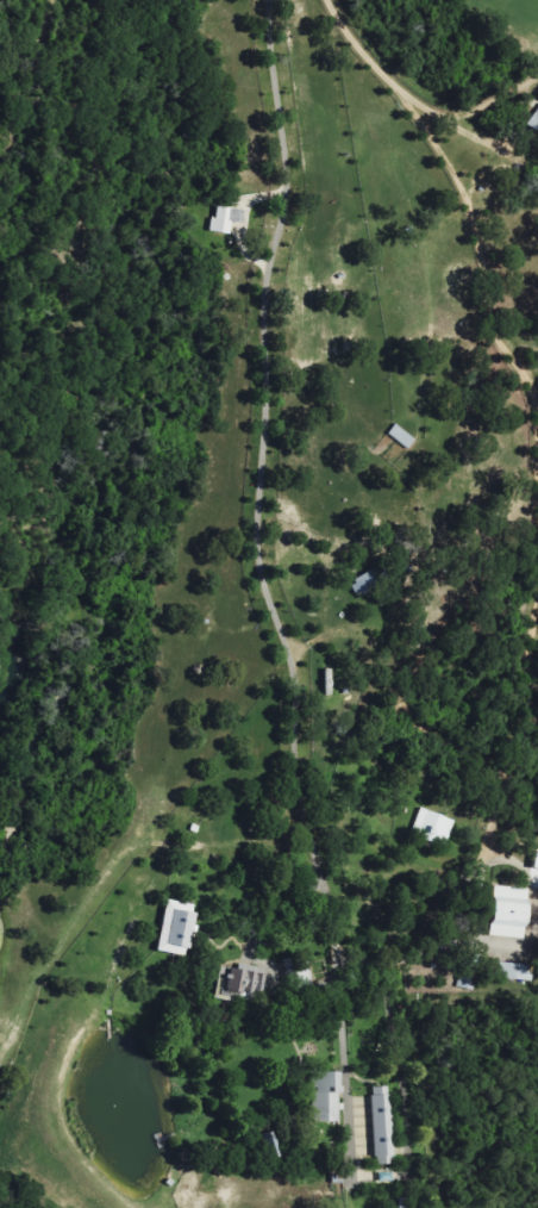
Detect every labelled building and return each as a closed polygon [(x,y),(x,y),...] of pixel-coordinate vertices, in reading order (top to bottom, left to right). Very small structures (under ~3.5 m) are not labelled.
[(529,126),(537,132),(537,113),(529,126)] [(245,210),(217,209),(216,219),(211,218),(210,233),(231,235),(232,223),(245,224),(245,210)] [(389,435),(410,450),(417,440),(396,425),(389,435)] [(350,585),(360,599),(392,577),(383,564),(350,585)] [(446,848),(456,822),(421,809),(412,836),(446,848)] [(493,938),(528,940),(531,890),(496,888),(493,938)] [(160,954),(192,957),(197,905),(165,902),(160,954)] [(493,980),(534,982),(534,966),(493,964),(493,980)] [(223,968),(218,993),(261,1002),(268,971),(241,965),(240,972),(223,968)] [(343,1075),(313,1074),(312,1091),(315,1091),(314,1124),(342,1124),(343,1075)] [(376,1166),(395,1166),(393,1088),(374,1088),(376,1166)]
